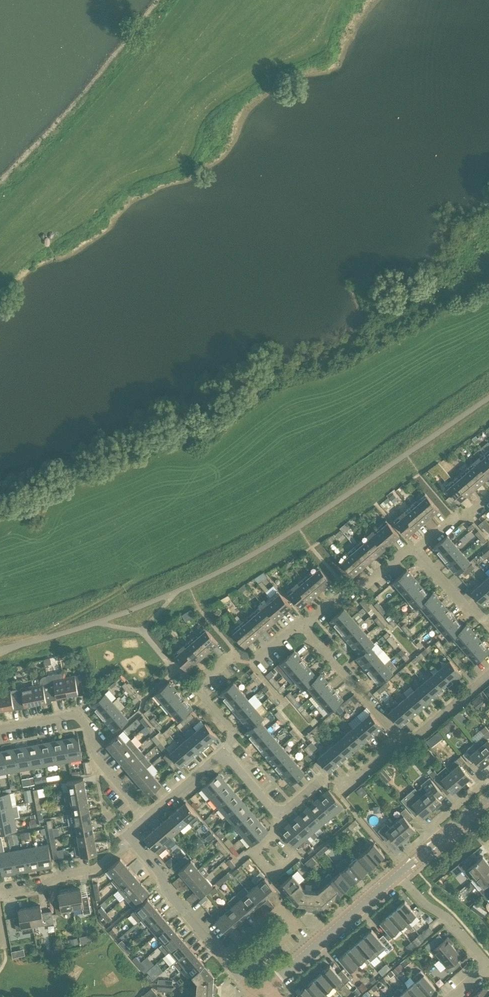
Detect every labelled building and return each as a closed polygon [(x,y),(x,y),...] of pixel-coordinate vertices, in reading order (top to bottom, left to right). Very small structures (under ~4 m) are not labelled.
[(484,453),(476,459),(488,474),(488,459),(484,453)] [(476,459),(468,466),(482,482),(488,476),(488,474),(476,459)] [(430,468),(428,469),(433,476),(442,468),(438,463),(430,468)] [(482,482),(468,466),(461,472),(474,488),(482,482)] [(474,488),(461,472),(453,479),(466,495),(474,488)] [(466,495),(453,479),(445,486),(458,502),(466,495)] [(425,493),(417,500),(430,516),(438,509),(425,493)] [(393,494),(389,497),(394,502),(398,499),(393,494)] [(417,500),(409,507),(423,523),(430,516),(417,500)] [(423,523),(409,507),(401,513),(415,529),(423,523)] [(415,529),(401,513),(393,520),(407,536),(415,529)] [(378,526),(391,542),(399,535),(386,519),(378,526)] [(482,529),(488,523),(485,519),(478,524),(482,529)] [(378,526),(370,533),(384,549),(391,542),(378,526)] [(384,549),(370,533),(362,539),(376,555),(384,549)] [(467,533),(457,543),(464,550),(474,541),(467,533)] [(441,555),(455,544),(447,535),(434,546),(441,555)] [(376,555),(362,539),(355,546),(368,562),(376,555)] [(455,544),(441,555),(449,564),(462,552),(455,544)] [(368,562),(355,546),(347,552),(361,568),(368,562)] [(361,568),(347,552),(339,559),(353,575),(361,568)] [(462,552),(449,564),(456,573),(470,561),(462,552)] [(283,572),(291,565),(288,561),(280,568),(283,572)] [(310,571),(324,587),(331,580),(318,564),(310,571)] [(401,590),(415,578),(407,569),(394,581),(401,590)] [(310,571),(302,578),(316,594),(324,587),(310,571)] [(258,583),(267,577),(264,574),(256,579),(258,583)] [(481,583),(488,593),(488,576),(481,583)] [(316,594),(302,578),(295,584),(308,600),(316,594)] [(422,586),(415,578),(401,590),(408,598),(422,586)] [(274,583),(266,590),(269,595),(278,588),(274,583)] [(481,583),(472,591),(483,604),(488,600),(488,593),(481,583)] [(240,593),(247,587),(245,584),(238,589),(240,593)] [(308,600),(295,584),(287,591),(300,607),(308,600)] [(429,595),(422,586),(408,598),(416,607),(420,604),(429,595)] [(270,597),(284,613),(292,606),(278,590),(270,597)] [(433,592),(429,595),(420,604),(427,612),(440,600),(433,592)] [(223,605),(230,599),(228,596),(219,600),(223,605)] [(270,597),(262,604),(276,620),(284,613),(270,597)] [(448,609),(440,600),(427,612),(434,621),(448,609)] [(262,604),(254,610),(268,626),(276,620),(262,604)] [(338,628),(352,616),(344,607),(331,619),(338,628)] [(448,609),(434,621),(441,629),(455,618),(448,609)] [(268,626),(254,610),(247,617),(261,633),(268,626)] [(352,616),(338,628),(345,636),(359,625),(352,616)] [(261,633),(247,617),(239,623),(253,639),(261,633)] [(463,626),(455,618),(441,629),(450,639),(453,635),(463,626)] [(253,639),(239,623),(231,630),(245,646),(253,639)] [(467,623),(463,626),(453,635),(460,644),(474,632),(467,623)] [(366,633),(359,625),(345,636),(353,645),(366,633)] [(204,627),(196,634),(210,650),(218,643),(204,627)] [(481,640),(474,632),(460,644),(468,652),(481,640)] [(374,643),(366,633),(353,645),(360,654),(370,646),(374,643)] [(210,650),(196,634),(188,640),(202,656),(210,650)] [(202,656),(188,640),(181,647),(194,663),(202,656)] [(481,640),(468,652),(475,661),(488,649),(481,640)] [(370,646),(360,654),(356,657),(364,666),(378,654),(370,646)] [(194,663),(181,647),(173,654),(186,670),(194,663)] [(288,670),(302,659),(294,650),(281,662),(288,670)] [(378,654),(364,666),(371,675),(385,663),(378,654)] [(458,664),(461,662),(455,655),(452,658),(458,664)] [(309,667),(302,659),(288,670),(295,679),(309,667)] [(441,667),(452,681),(461,673),(450,660),(441,667)] [(467,669),(461,662),(458,664),(464,671),(467,669)] [(392,672),(385,663),(371,675),(379,683),(392,672)] [(317,676),(309,667),(295,679),(304,688),(307,685),(317,676)] [(452,681),(441,667),(432,675),(444,688),(452,681)] [(67,694),(64,677),(63,672),(46,675),(51,702),(52,702),(52,699),(61,698),(61,695),(67,694)] [(317,676),(307,685),(314,693),(328,681),(320,672),(317,676)] [(80,674),(64,677),(67,694),(73,693),(74,695),(84,693),(80,674)] [(43,683),(31,685),(35,703),(41,701),(42,704),(51,702),(46,675),(45,676),(43,677),(42,679),(43,683)] [(432,675),(424,682),(435,696),(444,688),(432,675)] [(164,701),(177,690),(170,681),(156,693),(164,701)] [(336,690),(328,681),(314,693),(322,702),(336,690)] [(227,702),(241,690),(233,682),(220,693),(227,702)] [(424,682),(415,690),(426,703),(435,696),(424,682)] [(35,703),(31,685),(22,687),(22,688),(17,689),(16,688),(15,688),(19,708),(30,706),(29,704),(35,703)] [(15,688),(0,691),(0,693),(3,709),(9,708),(9,710),(19,708),(15,688)] [(184,699),(177,690),(164,701),(171,710),(184,699)] [(241,690),(227,702),(235,710),(248,699),(241,690)] [(336,690),(322,702),(329,711),(343,699),(336,690)] [(415,690),(406,697),(418,710),(426,703),(415,690)] [(99,713),(113,701),(105,692),(92,704),(99,713)] [(486,700),(481,693),(476,697),(482,703),(486,700)] [(418,710),(406,697),(398,704),(409,718),(418,710)] [(184,699),(171,710),(179,719),(192,707),(184,699)] [(255,707),(248,699),(235,710),(242,719),(255,707)] [(120,710),(113,701),(99,713),(107,721),(120,710)] [(409,718),(398,704),(389,712),(400,725),(409,718)] [(255,707),(242,719),(249,728),(260,720),(264,717),(255,707)] [(128,718),(120,710),(107,721),(114,730),(128,718)] [(454,716),(462,724),(467,719),(459,711),(454,716)] [(371,712),(362,720),(374,734),(382,726),(371,712)] [(145,726),(149,723),(143,717),(140,720),(145,726)] [(260,720),(249,728),(246,731),(253,740),(267,728),(260,720)] [(374,734),(362,720),(353,727),(365,741),(374,734)] [(455,726),(451,721),(441,729),(446,734),(455,726)] [(149,723),(145,726),(151,732),(154,729),(149,723)] [(196,730),(208,744),(217,736),(205,723),(196,730)] [(267,728),(253,740),(261,748),(274,737),(275,737),(281,732),(273,723),(267,728)] [(488,758),(488,730),(485,726),(480,730),(488,739),(479,746),(488,758)] [(365,741),(353,727),(344,735),(356,749),(365,741)] [(208,744),(196,730),(188,738),(199,751),(208,744)] [(114,753),(126,742),(119,734),(106,745),(114,753)] [(157,744),(160,741),(155,735),(152,738),(157,744)] [(356,749),(344,735),(336,742),(348,756),(356,749)] [(65,739),(69,760),(82,758),(78,737),(65,739)] [(282,745),(275,737),(274,737),(261,748),(268,757),(282,745)] [(188,738),(179,745),(191,758),(199,751),(188,738)] [(69,760),(65,739),(53,741),(57,763),(69,760)] [(130,739),(126,742),(114,753),(121,761),(137,747),(130,739)] [(53,741),(41,744),(45,765),(57,763),(53,741)] [(160,741),(157,744),(162,751),(166,748),(160,741)] [(348,756),(336,742),(327,750),(339,763),(348,756)] [(45,765),(41,744),(28,746),(32,767),(45,765)] [(191,758),(179,745),(170,752),(182,766),(191,758)] [(289,754),(282,745),(268,757),(276,766),(289,754)] [(32,767),(28,746),(16,748),(20,770),(32,767)] [(103,756),(110,750),(107,746),(99,751),(103,756)] [(470,754),(467,750),(462,754),(470,764),(475,760),(482,767),(488,761),(488,758),(479,746),(470,754)] [(144,755),(137,747),(121,761),(128,769),(144,755)] [(20,770),(16,748),(4,751),(8,772),(20,770)] [(339,763),(327,750),(318,757),(330,771),(339,763)] [(169,763),(172,760),(167,753),(163,756),(169,763)] [(289,754),(276,766),(283,774),(297,763),(289,754)] [(144,755),(128,769),(135,778),(147,767),(151,764),(144,755)] [(450,771),(462,784),(471,777),(464,769),(469,765),(461,755),(452,763),(455,766),(450,771)] [(85,774),(92,772),(90,760),(83,761),(85,774)] [(178,766),(172,760),(169,763),(174,769),(178,766)] [(304,772),(297,763),(283,774),(291,783),(304,772)] [(379,771),(387,781),(393,776),(384,766),(379,771)] [(147,767),(135,778),(142,786),(154,775),(147,767)] [(450,771),(442,778),(438,774),(434,778),(442,788),(447,784),(453,792),(462,784),(450,771)] [(211,797),(227,783),(219,773),(203,787),(211,797)] [(46,781),(45,775),(35,777),(36,784),(46,781)] [(154,775),(142,786),(149,794),(161,784),(154,775)] [(70,792),(86,789),(84,778),(68,781),(70,792)] [(432,780),(427,784),(426,782),(417,790),(433,809),(442,801),(435,793),(440,789),(432,780)] [(235,792),(227,783),(211,797),(219,806),(235,792)] [(362,786),(357,790),(362,796),(367,792),(362,786)] [(433,809),(417,790),(415,788),(402,800),(413,813),(418,809),(424,816),(433,809)] [(86,789),(70,792),(64,793),(66,803),(72,802),(88,799),(86,789)] [(329,789),(319,798),(333,814),(343,806),(329,789)] [(235,792),(219,806),(228,816),(244,802),(235,792)] [(12,805),(9,793),(0,795),(0,808),(12,805)] [(319,798),(309,806),(324,823),(333,814),(319,798)] [(90,810),(88,799),(72,802),(73,813),(90,810)] [(186,801),(177,809),(188,821),(197,814),(186,801)] [(244,802),(228,816),(236,825),(252,812),(244,802)] [(12,805),(0,808),(0,820),(14,818),(12,805)] [(309,806),(300,814),(314,831),(324,823),(309,806)] [(395,823),(406,836),(415,829),(409,821),(414,817),(405,807),(401,812),(404,815),(395,823)] [(177,809),(169,816),(180,828),(188,821),(177,809)] [(92,821),(90,810),(73,813),(75,824),(92,821)] [(252,812),(236,825),(244,835),(260,821),(252,812)] [(300,814),(290,822),(305,839),(314,831),(300,814)] [(180,828),(169,816),(161,823),(172,836),(180,828)] [(0,820),(0,834),(16,830),(14,818),(0,820)] [(352,828),(357,823),(354,820),(349,825),(352,828)] [(92,821),(75,824),(77,834),(93,831),(92,821)] [(268,831),(260,821),(244,835),(252,845),(268,831)] [(305,839),(290,822),(281,831),(283,834),(295,847),(305,839)] [(172,836),(161,823),(153,830),(164,843),(167,847),(175,840),(172,836)] [(395,823),(390,827),(387,823),(378,831),(386,840),(391,836),(398,844),(406,836),(395,823)] [(219,827),(215,830),(221,838),(225,834),(219,827)] [(164,843),(153,830),(145,837),(156,850),(164,843)] [(93,831),(77,834),(79,845),(95,842),(93,831)] [(208,841),(214,835),(212,832),(205,838),(208,841)] [(341,837),(338,834),(332,839),(335,842),(341,837)] [(220,849),(224,846),(218,840),(215,843),(220,849)] [(97,853),(95,842),(79,845),(81,856),(97,853)] [(206,846),(203,842),(191,853),(194,857),(206,846)] [(321,848),(324,852),(330,847),(327,843),(321,848)] [(366,850),(376,862),(385,855),(374,843),(366,850)] [(36,847),(40,868),(52,866),(48,844),(36,847)] [(229,852),(224,846),(220,849),(226,856),(229,852)] [(40,868),(36,847),(23,849),(27,870),(40,868)] [(324,852),(321,848),(316,853),(319,856),(324,852)] [(23,849),(11,851),(15,873),(27,870),(23,849)] [(376,862),(366,850),(358,857),(368,869),(376,862)] [(11,851),(0,853),(0,862),(2,875),(15,873),(11,851)] [(179,860),(182,863),(188,858),(185,855),(179,860)] [(476,861),(473,856),(460,866),(464,871),(468,868),(475,877),(488,867),(488,864),(483,856),(476,861)] [(312,857),(308,860),(313,865),(316,862),(312,857)] [(358,857),(349,864),(360,876),(368,869),(358,857)] [(116,877),(128,866),(120,858),(108,868),(109,869),(116,877)] [(173,858),(170,858),(165,862),(170,868),(176,862),(173,858)] [(246,866),(251,862),(248,858),(243,863),(246,866)] [(344,858),(336,865),(341,871),(352,883),(360,876),(349,864),(344,858)] [(232,868),(235,865),(230,859),(226,862),(232,868)] [(182,863),(179,860),(176,862),(170,868),(173,871),(182,863)] [(186,879),(199,868),(191,860),(179,871),(186,879)] [(128,866),(116,877),(112,881),(119,888),(135,875),(130,869),(128,866)] [(475,877),(483,886),(479,890),(483,894),(488,889),(488,867),(475,877)] [(199,868),(186,879),(193,887),(206,876),(199,868)] [(235,876),(240,871),(237,868),(232,872),(235,876)] [(293,875),(280,885),(287,894),(300,883),(305,878),(298,870),(293,875)] [(341,871),(333,878),(343,890),(352,883),(341,871)] [(222,877),(225,880),(230,876),(227,872),(222,877)] [(329,881),(325,885),(334,897),(335,897),(343,890),(333,878),(329,873),(325,876),(329,881)] [(135,875),(119,888),(118,889),(125,898),(130,894),(130,893),(142,883),(135,875)] [(213,885),(206,876),(193,887),(201,896),(213,885)] [(225,880),(222,877),(216,882),(219,885),(225,880)] [(265,877),(257,884),(267,897),(276,890),(265,877)] [(125,898),(132,906),(149,891),(142,883),(130,893),(130,894),(125,898)] [(300,883),(287,894),(298,905),(301,903),(306,909),(307,909),(313,910),(314,910),(321,904),(323,907),(334,897),(325,885),(319,890),(312,890),(305,889),(300,883)] [(267,897),(257,884),(248,892),(259,904),(267,897)] [(213,895),(218,890),(215,886),(210,891),(213,895)] [(88,894),(82,896),(81,888),(69,890),(73,908),(83,907),(84,913),(91,912),(88,894)] [(59,892),(60,900),(54,901),(57,914),(63,912),(63,910),(73,908),(69,890),(59,892)] [(248,892),(240,899),(251,911),(259,904),(248,892)] [(251,911),(240,899),(236,894),(228,901),(243,918),(251,911)] [(202,904),(207,899),(204,896),(199,901),(202,904)] [(155,907),(148,898),(130,914),(138,922),(143,917),(155,907)] [(228,901),(220,908),(235,925),(243,918),(228,901)] [(397,908),(408,921),(416,914),(405,901),(397,908)] [(40,905),(29,907),(33,925),(43,923),(43,925),(50,924),(48,911),(41,912),(40,905)] [(103,916),(107,913),(101,906),(98,909),(103,916)] [(19,909),(20,916),(14,917),(16,930),(23,929),(22,927),(33,925),(29,907),(19,909)] [(155,907),(143,917),(150,926),(162,915),(155,907)] [(235,925),(220,908),(212,916),(226,932),(235,925)] [(397,908),(388,915),(400,928),(405,924),(409,928),(412,926),(408,921),(397,908)] [(478,914),(483,917),(487,911),(482,908),(478,914)] [(107,913),(103,916),(109,922),(112,919),(107,913)] [(162,915),(150,926),(157,934),(169,923),(162,915)] [(400,928),(388,915),(380,922),(391,935),(400,928)] [(169,923),(157,934),(164,942),(176,932),(169,923)] [(420,935),(424,939),(433,931),(429,926),(420,935)] [(114,937),(117,934),(112,929),(109,931),(114,937)] [(372,929),(363,936),(379,954),(386,948),(387,947),(390,950),(394,946),(391,943),(387,939),(383,934),(379,938),(372,929)] [(176,932),(164,942),(159,946),(166,955),(171,950),(184,940),(176,932)] [(424,939),(420,935),(419,934),(410,941),(411,942),(415,947),(424,939)] [(363,936),(355,943),(370,961),(377,956),(380,959),(381,957),(379,954),(363,936)] [(448,937),(442,942),(437,936),(425,946),(430,952),(432,950),(439,959),(454,946),(451,943),(452,942),(448,937)] [(123,948),(127,945),(122,940),(118,943),(123,948)] [(184,940),(171,950),(178,958),(190,948),(184,940)] [(415,947),(411,942),(405,946),(410,951),(415,947)] [(355,943),(347,950),(358,964),(363,959),(367,964),(370,961),(355,943)] [(127,945),(123,948),(128,954),(131,951),(127,945)] [(454,946),(439,959),(447,967),(446,968),(450,973),(461,964),(457,959),(462,954),(458,949),(457,950),(454,946)] [(190,948),(178,958),(173,962),(180,971),(185,967),(197,956),(190,948)] [(358,964),(347,950),(338,958),(350,971),(358,964)] [(138,965),(141,962),(136,956),(133,959),(138,965)] [(205,964),(197,956),(185,967),(192,975),(204,964),(204,965),(205,964)] [(163,971),(157,963),(147,972),(154,979),(163,971)] [(193,996),(211,996),(216,993),(216,992),(217,986),(217,985),(211,979),(214,977),(214,976),(204,965),(204,964),(192,975),(197,981),(197,988),(196,995),(193,996)] [(322,972),(333,985),(341,979),(345,983),(350,979),(342,970),(338,973),(330,965),(322,972)] [(384,973),(389,969),(386,965),(381,969),(384,973)] [(395,975),(400,970),(397,966),(392,971),(394,974),(395,975)] [(427,994),(435,987),(421,970),(412,977),(415,981),(427,994)] [(333,985),(322,972),(314,979),(325,992),(333,985)] [(149,983),(153,980),(148,974),(144,977),(149,983)] [(305,986),(315,996),(320,996),(322,995),(324,996),(329,996),(325,992),(314,979),(305,986)] [(407,988),(415,996),(424,996),(427,994),(415,981),(407,988)] [(366,988),(362,983),(358,988),(362,992),(366,988)] [(305,986),(297,993),(300,996),(315,996),(305,986)] [(484,986),(472,996),(488,996),(488,992),(484,986)] [(148,996),(154,991),(151,988),(146,992),(148,996)] [(402,992),(398,988),(395,990),(399,995),(401,996),(415,996),(407,988),(402,992)]
